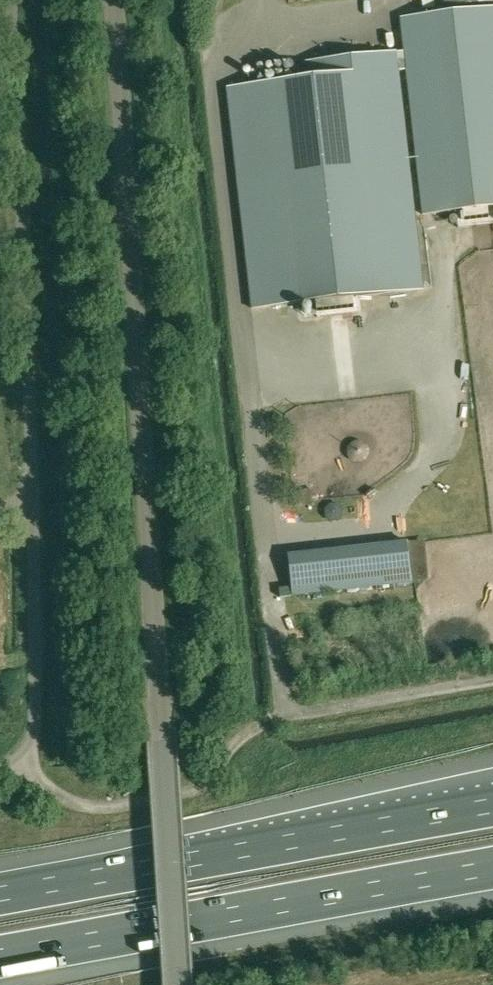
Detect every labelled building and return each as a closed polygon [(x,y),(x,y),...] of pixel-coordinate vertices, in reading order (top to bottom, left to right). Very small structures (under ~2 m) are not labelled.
[(227,88),(252,308),(315,301),(317,317),(361,312),(359,296),(423,289),(398,71),(406,70),(423,215),(492,207),(492,8),(400,18),(404,51),(305,62),(307,79),(227,88)] [(476,527),(484,526),(482,505),(474,506),(476,527)] [(407,541),(288,554),(292,596),(412,582),(407,541)]
